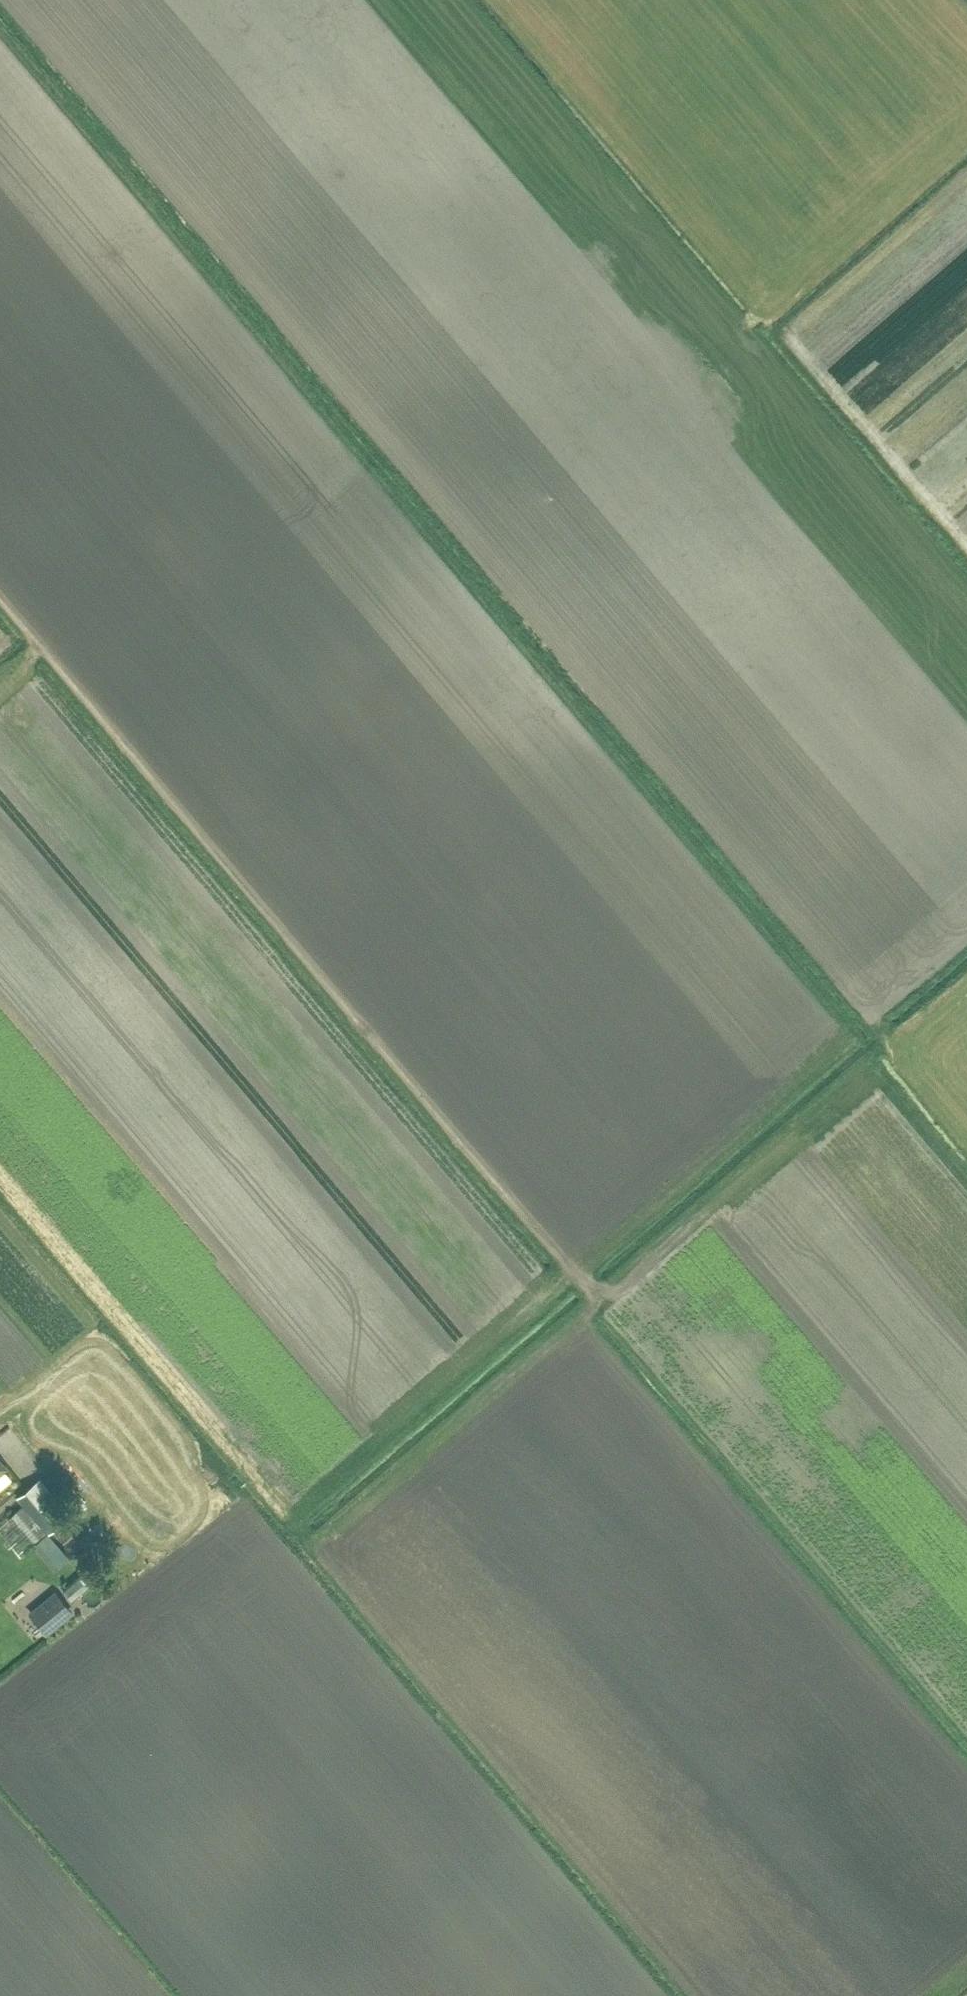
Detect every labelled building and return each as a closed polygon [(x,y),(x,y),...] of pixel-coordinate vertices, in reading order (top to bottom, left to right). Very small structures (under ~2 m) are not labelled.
[(52,1525),(59,1518),(69,1510),(40,1475),(16,1495),(22,1502),(11,1512),(34,1540),(46,1530),(52,1525)] [(54,1589),(27,1611),(45,1633),(72,1611),(54,1589)]
